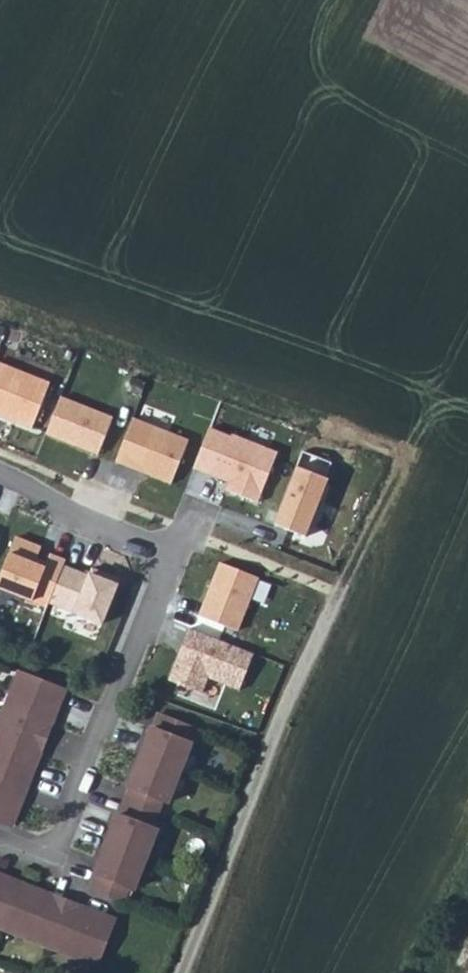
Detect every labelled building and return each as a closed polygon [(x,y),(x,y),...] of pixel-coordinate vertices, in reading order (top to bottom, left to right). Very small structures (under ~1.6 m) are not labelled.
[(0,365),(0,416),(32,430),(45,400),(51,388),(0,365)] [(104,423),(45,400),(32,430),(30,436),(89,459),(104,423)] [(129,423),(112,466),(173,489),(189,446),(129,423)] [(272,456),(200,429),(183,474),(222,489),(219,497),(252,509),(272,456)] [(338,479),(300,466),(279,526),(318,539),(338,479)] [(62,567),(66,558),(49,551),(43,567),(36,564),(44,547),(13,534),(0,566),(0,588),(46,607),(62,567)] [(256,578),(214,562),(193,617),(235,632),(256,578)] [(62,567),(46,607),(93,626),(112,582),(83,569),(80,575),(62,567)] [(181,633),(160,685),(192,697),(197,684),(231,698),(246,659),(181,633)] [(14,670),(0,707),(0,823),(4,825),(57,686),(14,670)] [(177,743),(183,727),(149,714),(84,889),(118,901),(123,890),(127,891),(150,831),(146,828),(156,800),(162,801),(182,745),(177,743)] [(115,919),(0,876),(0,922),(99,960),(115,919)]
